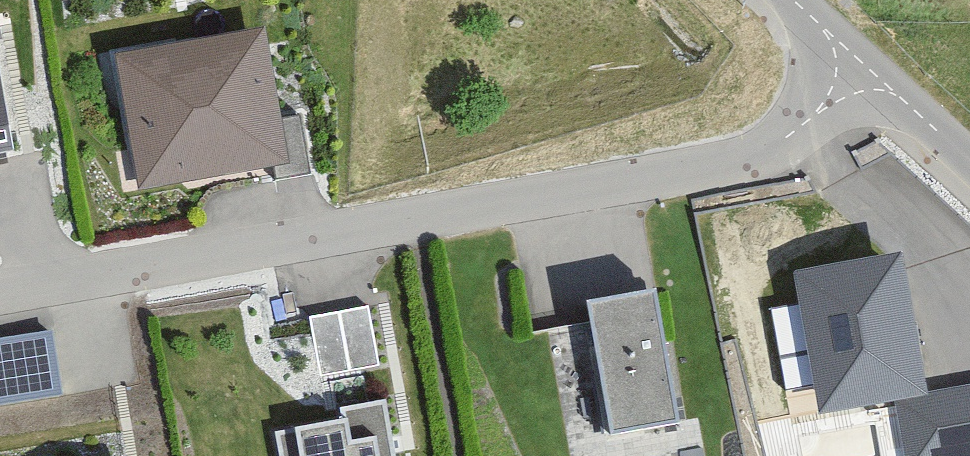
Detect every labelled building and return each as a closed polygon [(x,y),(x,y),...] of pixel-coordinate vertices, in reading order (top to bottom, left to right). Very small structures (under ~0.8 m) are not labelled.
[(278,129),(261,37),(113,63),(137,202),(270,178),(272,192),(307,186),(296,126),(278,129)] [(898,254),(795,274),(821,409),(896,395),(925,391),(898,254)] [(651,300),(585,312),(609,445),(674,434),(651,300)] [(305,326),(317,388),(377,377),(365,314),(305,326)] [(68,387),(61,321),(0,327),(0,394),(68,387)] [(896,395),(906,455),(969,455),(969,383),(925,391),(896,395)] [(338,430),(290,439),(293,455),(387,455),(378,407),(336,415),(338,430)]
